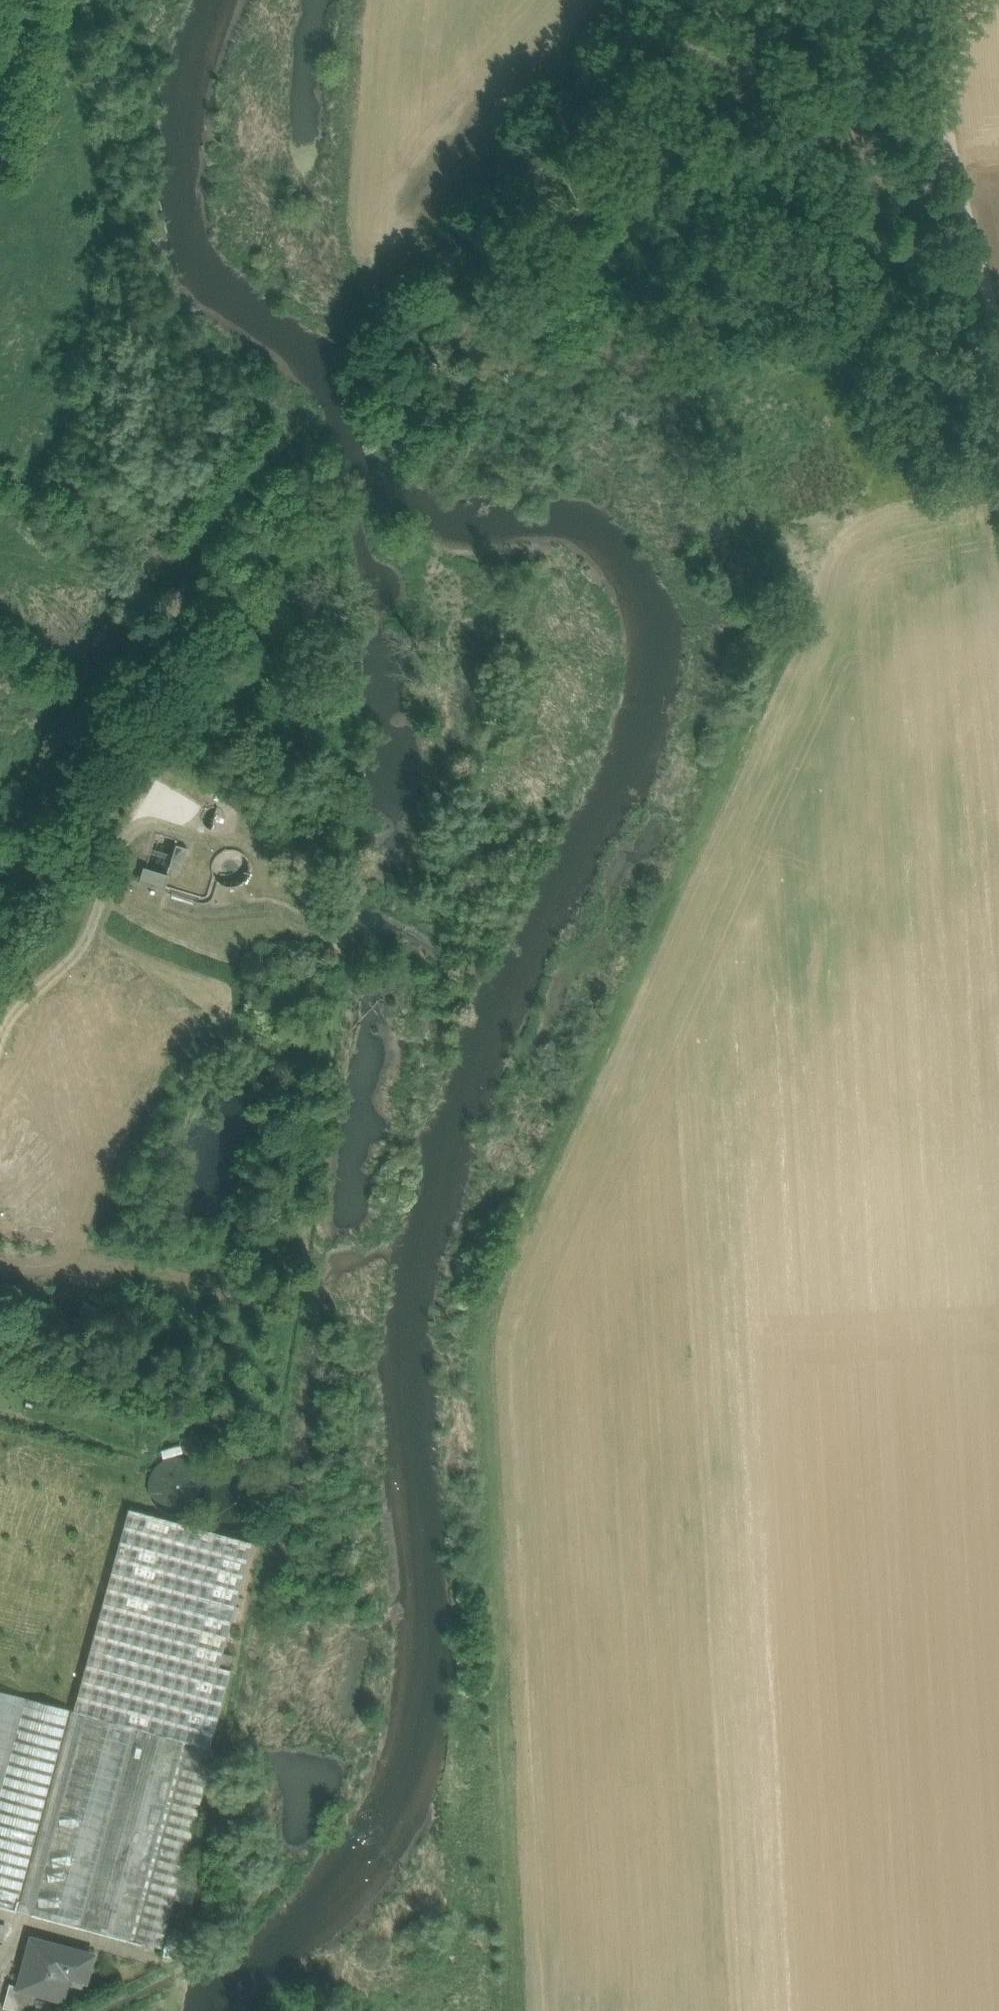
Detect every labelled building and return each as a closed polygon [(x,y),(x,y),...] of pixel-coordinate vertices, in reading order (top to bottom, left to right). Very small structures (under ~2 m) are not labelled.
[(186,848),(175,844),(168,866),(179,869),(186,848)] [(165,872),(142,865),(138,880),(161,887),(165,872)] [(0,1691),(0,1905),(162,1949),(216,1750),(210,1748),(231,1670),(219,1667),(253,1543),(129,1509),(73,1711),(0,1691)] [(92,1955),(32,1939),(19,1986),(19,1988),(36,1992),(61,1999),(68,1976),(85,1981),(92,1955)] [(10,1984),(3,2007),(16,2010),(31,2010),(36,1992),(19,1988),(19,1986),(10,1984)]
